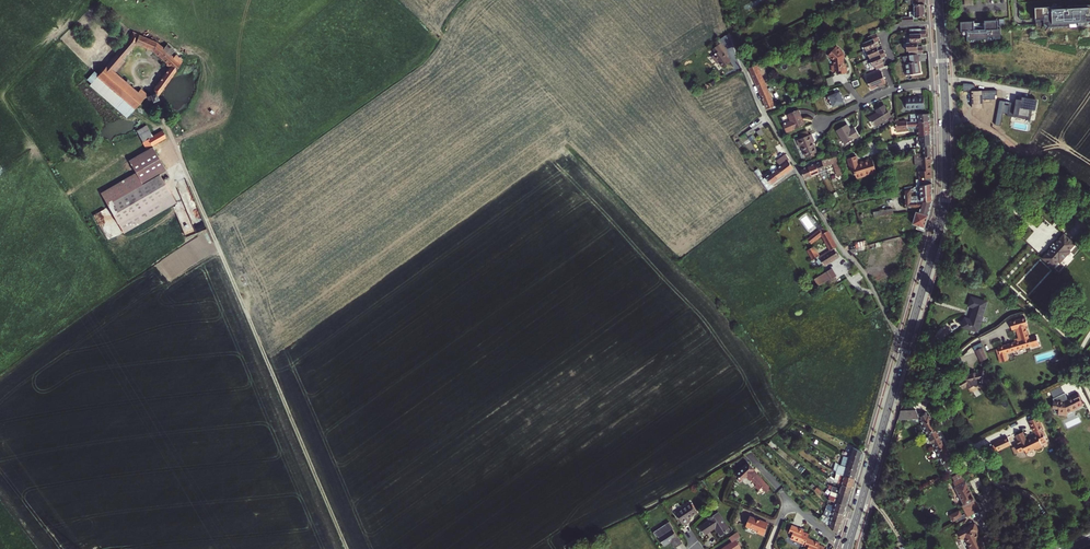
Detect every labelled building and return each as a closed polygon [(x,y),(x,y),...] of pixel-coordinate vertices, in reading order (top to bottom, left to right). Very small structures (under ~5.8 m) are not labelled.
[(917,17),(925,17),(924,0),(914,0),(914,4),(915,17),(917,17)] [(1035,20),(1044,20),(1044,28),(1050,27),(1049,24),(1053,24),(1053,27),(1070,26),(1070,24),(1077,24),(1077,26),(1087,25),(1087,22),(1089,22),(1089,5),(1077,5),(1077,8),(1061,9),(1061,6),(1035,7),(1035,20)] [(974,21),(961,22),(961,31),(967,31),(967,40),(1001,38),(1000,28),(999,29),(998,20),(985,20),(985,29),(975,30),(974,21)] [(909,29),(910,42),(917,42),(921,42),(921,37),(926,37),(926,30),(920,30),(920,28),(909,29)] [(157,42),(133,31),(129,39),(98,75),(97,77),(135,110),(145,99),(147,98),(148,101),(149,100),(149,101),(152,100),(153,103),(160,100),(158,97),(177,72),(176,71),(183,61),(181,60),(182,59),(181,57),(180,58),(176,55),(174,57),(172,55),(175,51),(168,44),(164,48),(157,42)] [(880,40),(877,32),(868,36),(870,40),(863,42),(865,46),(863,47),(864,51),(866,50),(877,45),(875,42),(880,40)] [(727,35),(720,40),(724,45),(731,40),(727,35)] [(909,55),(917,54),(922,53),(922,46),(917,46),(917,42),(910,42),(906,43),(907,51),(909,51),(909,55)] [(731,61),(727,56),(724,53),(726,51),(727,51),(721,43),(712,49),(715,53),(712,56),(716,62),(718,61),(722,67),(731,61)] [(877,45),(866,50),(864,51),(866,54),(868,54),(870,58),(884,52),(883,48),(879,50),(877,45)] [(843,64),(841,59),(841,58),(842,56),(840,55),(841,54),(841,53),(834,47),(832,49),(829,47),(825,51),(828,54),(826,57),(831,61),(832,66),(830,67),(831,73),(837,72),(837,75),(846,73),(844,64),(843,64)] [(882,57),(886,56),(884,52),(870,58),(871,62),(869,63),(871,67),(873,66),(875,65),(877,68),(880,67),(884,65),(883,62),(882,57)] [(909,55),(910,62),(904,63),(905,70),(904,70),(905,75),(919,73),(918,68),(917,61),(919,61),(917,54),(909,55)] [(757,64),(749,68),(755,81),(763,77),(757,64)] [(866,78),(871,88),(886,82),(881,71),(866,78)] [(91,84),(98,75),(94,72),(87,80),(91,84)] [(829,85),(835,83),(833,76),(827,77),(829,85)] [(127,119),(135,110),(97,77),(91,84),(90,86),(127,119)] [(769,91),(763,77),(755,81),(761,95),(769,91)] [(843,90),(825,97),(830,109),(848,103),(843,90)] [(761,95),(767,109),(776,104),(776,103),(774,103),(769,91),(761,95)] [(906,97),(907,109),(924,108),(924,95),(916,95),(916,97),(906,97)] [(1015,103),(1009,102),(1007,116),(1030,120),(1032,110),(1036,110),(1037,100),(1022,97),(1021,100),(1016,99),(1015,103)] [(876,114),(869,118),(874,126),(891,116),(884,105),(876,110),(878,113),(876,114)] [(788,114),(791,121),(783,124),(787,132),(805,124),(798,109),(788,114)] [(920,135),(930,133),(930,120),(896,121),(893,123),(886,127),(888,133),(897,129),(906,128),(908,127),(908,126),(918,126),(918,129),(918,135),(920,135)] [(847,124),(837,130),(845,144),(859,136),(855,127),(850,130),(847,124)] [(136,131),(139,135),(149,130),(147,125),(136,131)] [(166,138),(162,130),(153,136),(149,130),(139,135),(146,149),(152,146),(166,138)] [(915,146),(924,146),(931,145),(930,133),(920,135),(920,141),(917,142),(914,143),(915,146)] [(814,141),(811,134),(797,140),(800,147),(801,146),(806,156),(816,152),(812,142),(814,141)] [(916,154),(917,157),(931,156),(931,145),(924,146),(924,151),(923,151),(923,154),(916,154)] [(129,161),(136,173),(101,194),(124,234),(176,203),(163,180),(169,176),(153,147),(129,161)] [(787,161),(779,167),(784,175),(793,168),(789,162),(790,161),(787,155),(787,156),(785,157),(787,161)] [(822,160),(824,166),(833,163),(837,176),(843,174),(837,156),(822,160)] [(848,158),(852,172),(855,171),(855,173),(854,173),(855,176),(856,176),(857,178),(866,175),(866,174),(871,172),(872,175),(877,173),(875,168),(877,168),(875,163),(874,164),(873,159),(869,160),(868,159),(863,161),(864,162),(859,163),(856,156),(848,158)] [(917,157),(914,157),(915,165),(921,165),(921,171),(919,171),(920,178),(931,178),(931,170),(931,162),(932,162),(931,156),(917,157)] [(820,158),(814,160),(815,163),(820,172),(826,170),(824,166),(822,160),(821,158),(820,158)] [(814,160),(806,164),(812,176),(820,172),(815,163),(814,160)] [(769,168),(772,172),(777,180),(784,175),(779,167),(778,168),(775,164),(769,168)] [(812,176),(806,164),(802,165),(802,166),(799,167),(805,179),(812,176)] [(774,187),(772,184),(777,180),(772,172),(763,178),(761,175),(762,174),(758,168),(754,171),(768,191),(774,187)] [(904,195),(905,206),(919,207),(918,212),(929,215),(932,201),(932,195),(918,196),(918,195),(917,195),(917,196),(916,195),(913,195),(911,195),(904,195)] [(829,200),(825,202),(817,206),(823,214),(834,208),(829,200)] [(918,212),(917,212),(913,224),(925,227),(929,215),(918,212)] [(820,230),(808,239),(811,243),(821,235),(831,252),(821,257),(812,245),(807,248),(814,261),(812,263),(814,267),(817,265),(818,267),(838,256),(834,248),(837,246),(828,231),(826,232),(822,234),(821,231),(820,230)] [(1053,267),(1059,261),(1060,262),(1070,251),(1069,250),(1074,244),(1064,235),(1055,245),(1052,248),(1043,258),(1053,267)] [(856,248),(852,249),(853,253),(873,247),(872,244),(867,245),(856,248)] [(826,279),(830,277),(831,278),(837,275),(832,267),(826,271),(823,273),(819,275),(816,277),(820,282),(823,281),(826,279)] [(837,275),(831,278),(834,283),(840,279),(837,275)] [(982,316),(987,302),(972,297),(969,306),(974,308),(970,319),(965,318),(962,327),(977,332),(981,321),(976,320),(977,315),(982,316)] [(1012,330),(1015,328),(1018,338),(1014,339),(1015,342),(998,347),(1000,355),(1030,346),(1024,326),(1027,325),(1025,317),(1009,322),(1012,330)] [(984,346),(976,350),(980,359),(988,356),(984,346)] [(980,385),(986,386),(986,383),(987,382),(993,383),(994,377),(987,376),(988,375),(988,370),(980,370),(980,372),(976,373),(976,372),(973,373),(973,374),(973,375),(970,376),(969,375),(963,379),(959,382),(961,384),(960,384),(961,386),(962,386),(963,388),(967,386),(968,387),(969,389),(974,386),(975,386),(976,387),(977,387),(978,386),(979,386),(980,386),(980,385)] [(1052,398),(1052,406),(1057,407),(1057,413),(1066,414),(1066,411),(1072,408),(1072,409),(1078,406),(1075,400),(1081,398),(1078,391),(1071,394),(1072,395),(1072,397),(1068,398),(1067,397),(1063,399),(1052,398)] [(918,414),(949,474),(956,470),(958,469),(956,467),(929,415),(927,416),(926,414),(922,416),(920,412),(918,413),(916,410),(901,410),(898,419),(918,414)] [(1018,443),(1021,450),(1025,449),(1026,450),(1034,447),(1042,443),(1041,441),(1046,438),(1044,435),(1045,434),(1043,429),(1041,430),(1040,428),(1039,427),(1042,425),(1037,415),(1029,420),(1034,430),(1035,430),(1037,433),(1027,438),(1023,431),(1016,434),(1019,439),(1017,440),(1019,443),(1018,443)] [(1013,447),(1015,452),(1018,450),(1019,451),(1021,450),(1018,443),(1015,444),(1016,445),(1013,447)] [(1034,447),(1026,450),(1026,451),(1036,447),(1036,448),(1043,445),(1042,443),(1034,447)] [(862,452),(853,447),(849,458),(860,461),(862,452)] [(844,456),(841,465),(857,470),(858,466),(860,461),(849,458),(844,456)] [(857,470),(841,465),(838,464),(838,463),(835,462),(832,469),(836,472),(836,473),(838,474),(844,476),(854,479),(857,470)] [(754,470),(748,463),(736,474),(742,481),(746,477),(750,481),(751,480),(756,485),(755,487),(759,491),(761,488),(766,493),(771,489),(754,471),(754,470)] [(962,505),(967,516),(969,515),(970,514),(980,510),(965,482),(959,473),(958,473),(957,474),(957,475),(959,479),(954,481),(953,482),(956,487),(955,487),(964,504),(962,505)] [(844,476),(841,485),(852,488),(854,479),(844,476)] [(821,491),(812,483),(810,485),(820,493),(821,491)] [(830,489),(828,488),(823,483),(820,487),(827,493),(830,489)] [(852,488),(841,485),(840,488),(829,485),(828,488),(830,489),(831,490),(831,491),(832,492),(838,493),(849,497),(852,488)] [(836,502),(846,505),(849,497),(838,493),(837,497),(831,495),(830,495),(829,496),(828,500),(833,501),(836,502)] [(833,511),(844,514),(846,505),(836,502),(834,508),(827,505),(826,509),(833,511)] [(691,503),(675,513),(683,525),(690,521),(688,518),(697,512),(691,503)] [(831,518),(833,511),(826,509),(824,512),(831,518)] [(949,514),(952,520),(963,516),(960,509),(949,514)] [(841,523),(844,514),(833,511),(831,518),(824,512),(823,514),(826,516),(830,519),(841,523)] [(718,514),(710,520),(711,522),(708,524),(707,522),(700,527),(704,534),(711,529),(714,526),(720,535),(728,530),(718,514)] [(768,524),(749,516),(746,526),(758,531),(757,533),(763,535),(768,524)] [(838,532),(841,523),(830,519),(826,516),(822,521),(838,534),(838,532)] [(962,539),(965,537),(970,548),(969,548),(984,548),(985,548),(981,542),(980,543),(978,539),(980,538),(976,532),(979,530),(975,523),(958,532),(962,539)] [(791,538),(805,544),(808,538),(809,534),(803,532),(803,531),(799,530),(800,529),(792,525),(788,533),(792,534),(791,538)] [(664,531),(657,536),(664,546),(671,541),(675,548),(682,543),(672,528),(666,533),(664,531)] [(741,548),(736,540),(737,539),(740,537),(737,532),(729,537),(732,541),(720,548),(740,548),(741,548)] [(804,546),(808,548),(807,548),(824,548),(825,547),(819,545),(819,544),(816,542),(816,541),(808,538),(805,544),(804,546)]
